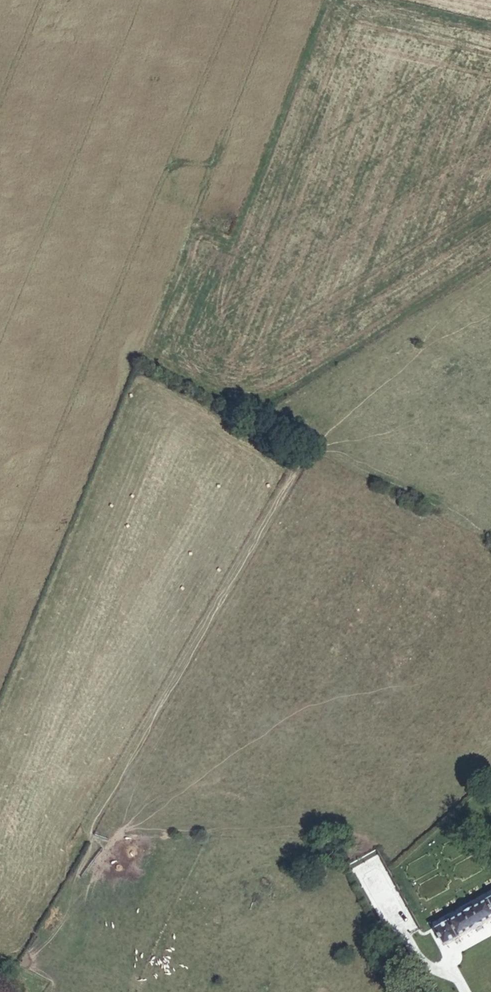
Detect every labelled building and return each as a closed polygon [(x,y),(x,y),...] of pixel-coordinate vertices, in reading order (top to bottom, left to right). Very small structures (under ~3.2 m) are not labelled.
[(490,924),(490,904),(489,900),(421,934),(430,953),(490,924)]
